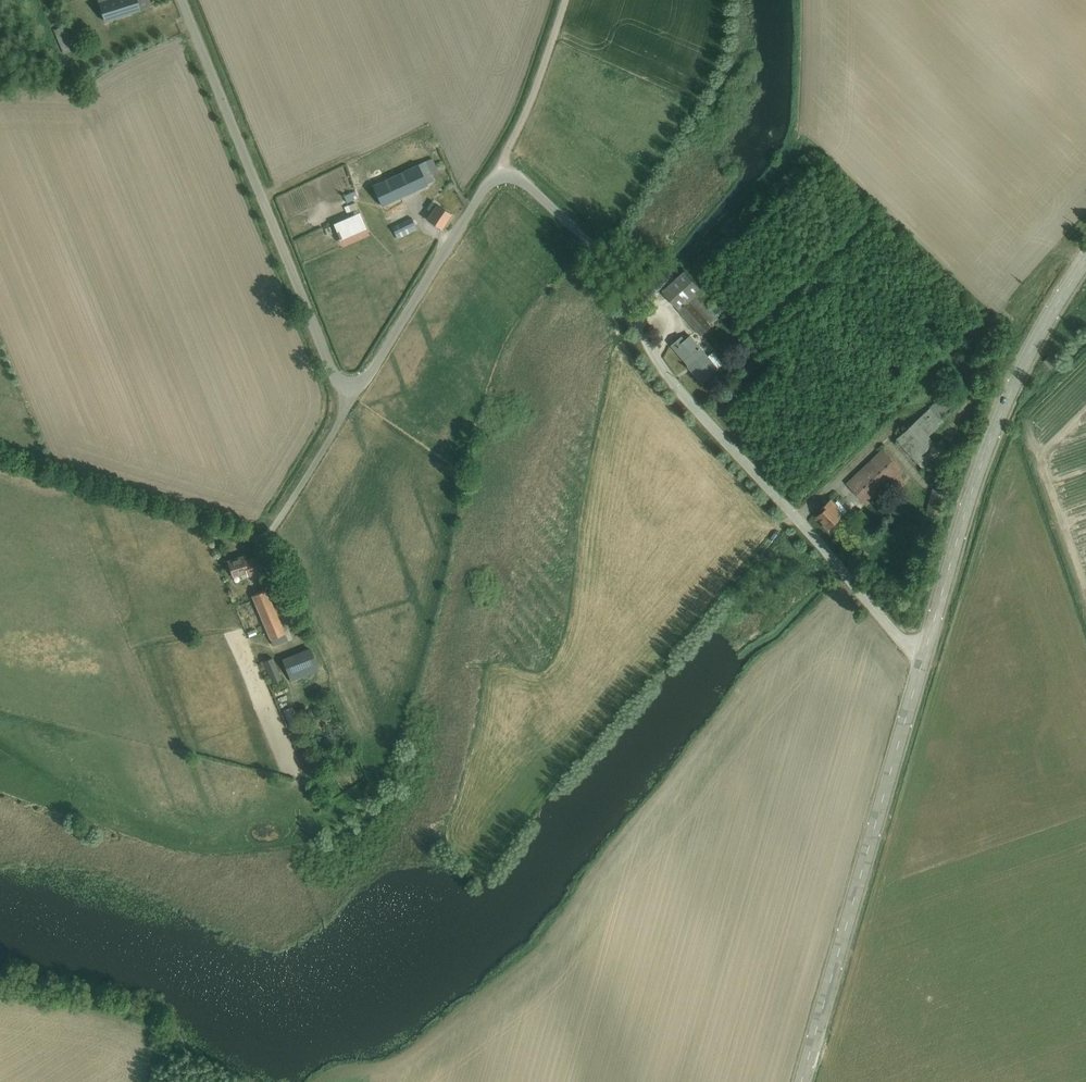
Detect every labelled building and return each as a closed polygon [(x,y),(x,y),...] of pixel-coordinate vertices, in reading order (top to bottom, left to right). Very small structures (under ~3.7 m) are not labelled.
[(99,3),(105,22),(140,11),(140,10),(150,7),(148,0),(107,0),(99,3)] [(53,30),(63,54),(75,49),(65,25),(53,30)] [(404,169),(371,185),(381,205),(426,183),(434,180),(433,176),(439,173),(428,150),(401,163),(404,169)] [(355,190),(344,195),(348,203),(358,198),(355,190)] [(451,213),(432,200),(426,209),(431,212),(426,219),(441,229),(451,213)] [(334,225),(344,247),(371,235),(361,213),(334,225)] [(391,226),(397,237),(416,228),(411,217),(391,226)] [(680,310),(698,293),(702,289),(685,270),(663,291),(680,310)] [(698,293),(680,310),(702,335),(720,319),(718,317),(712,309),(698,293)] [(712,309),(718,317),(722,313),(715,306),(712,309)] [(683,336),(673,345),(690,365),(689,366),(702,382),(724,364),(714,351),(709,355),(691,335),(686,339),(683,336)] [(1049,355),(1043,361),(1051,369),(1057,364),(1049,355)] [(931,408),(940,417),(956,402),(946,391),(930,407),(931,408)] [(916,421),(930,436),(945,422),(940,417),(931,408),(916,421)] [(930,436),(916,421),(896,439),(915,461),(929,448),(935,443),(936,442),(930,436)] [(929,448),(915,461),(923,469),(942,452),(935,443),(929,448)] [(883,448),(846,483),(867,506),(904,470),(883,448)] [(931,496),(945,500),(947,493),(933,489),(931,496)] [(945,500),(931,496),(927,511),(941,514),(945,500)] [(822,511),(817,516),(825,524),(824,525),(829,531),(845,516),(843,514),(848,510),(838,500),(836,502),(832,498),(821,509),(822,511)] [(861,510),(853,517),(863,527),(871,520),(861,510)] [(244,556),(227,561),(232,576),(247,572),(248,576),(263,571),(258,555),(245,560),(244,556)] [(252,595),(272,645),(286,639),(266,589),(252,595)] [(283,659),(291,681),(318,670),(309,648),(283,659)] [(264,663),(273,684),(282,680),(274,659),(264,663)] [(283,711),(293,733),(300,731),(290,709),(283,711)]
